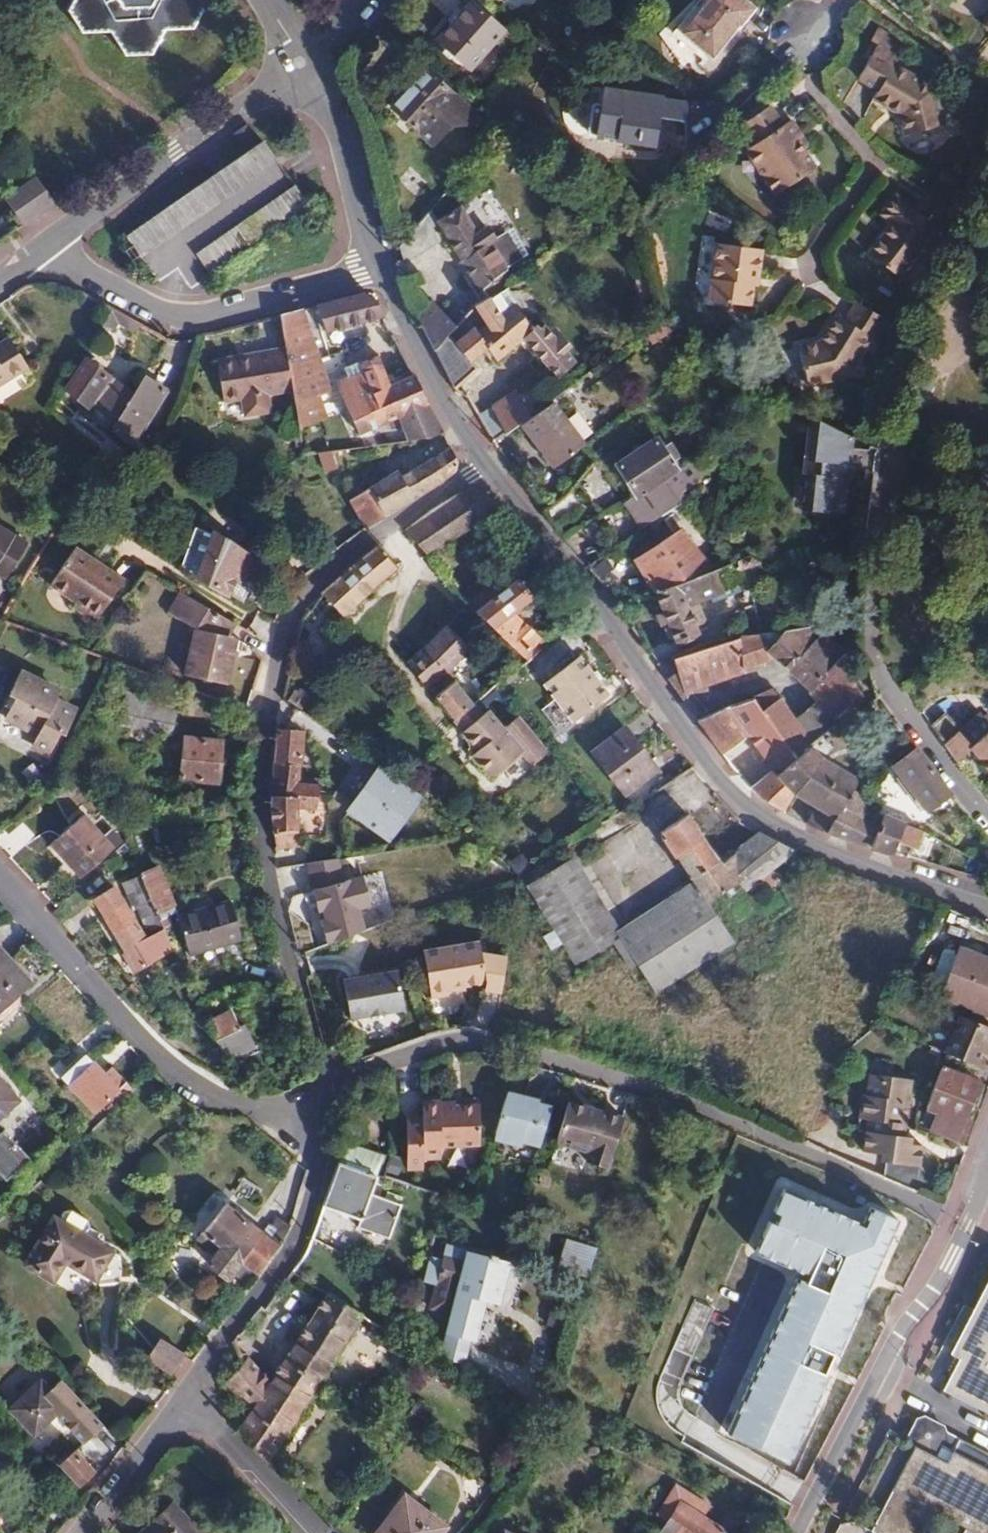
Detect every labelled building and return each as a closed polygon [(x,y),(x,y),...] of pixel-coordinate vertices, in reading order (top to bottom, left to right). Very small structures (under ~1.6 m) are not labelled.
[(100,32),(112,7),(107,0),(62,0),(57,12),(73,35),(100,32)] [(156,27),(184,24),(195,0),(141,0),(139,4),(156,27)] [(435,38),(466,66),(501,28),(470,0),(435,38)] [(754,8),(745,0),(707,0),(680,31),(710,57),(739,23),(741,24),(754,8)] [(112,7),(100,32),(101,31),(117,54),(145,51),(156,27),(139,4),(112,7)] [(901,118),(905,137),(942,128),(933,88),(892,65),(897,56),(876,44),(857,79),(878,91),(872,100),(901,118)] [(462,123),(472,112),(424,69),(391,107),(430,142),(446,124),(462,123)] [(660,97),(624,91),(616,138),(651,144),(660,97)] [(812,172),(801,154),(794,142),(799,138),(788,122),(779,126),(768,108),(740,125),(751,145),(741,151),(771,199),(812,172)] [(477,117),(472,112),(462,123),(471,123),(477,117)] [(256,138),(119,234),(151,278),(171,263),(187,284),(302,203),(256,138)] [(794,142),(801,154),(807,150),(799,138),(794,142)] [(30,182),(0,202),(20,226),(52,204),(33,180),(30,182)] [(903,273),(941,222),(895,187),(880,207),(893,216),(870,249),(903,273)] [(433,217),(427,208),(396,242),(405,256),(435,234),(431,226),(436,224),(476,284),(504,266),(502,261),(516,252),(499,227),(487,234),(481,224),(471,230),(453,203),(433,217)] [(706,295),(704,309),(745,313),(747,294),(753,294),(757,256),(698,249),(692,295),(706,295)] [(362,293),(314,306),(323,330),(384,313),(377,299),(362,293)] [(495,307),(484,293),(474,300),(472,302),(469,305),(482,320),(474,328),(470,324),(452,339),(458,346),(439,362),(451,386),(475,364),(469,356),(485,343),(496,356),(524,335),(554,370),(571,354),(566,347),(573,342),(556,322),(548,327),(543,320),(538,323),(533,317),(528,320),(508,297),(495,307)] [(692,295),(704,309),(706,295),(692,295)] [(445,329),(451,323),(431,300),(417,314),(433,348),(440,337),(445,329)] [(878,340),(890,320),(860,301),(847,320),(838,315),(819,344),(802,348),(810,386),(847,376),(871,336),(878,340)] [(301,310),(276,317),(283,347),(292,390),(293,396),(319,392),(327,391),(301,310)] [(86,338),(76,352),(127,387),(137,373),(86,338)] [(26,368),(6,339),(0,343),(0,386),(26,368)] [(292,390),(283,347),(251,352),(251,354),(236,356),(236,353),(217,355),(222,397),(240,395),(243,413),(269,410),(268,393),(292,390)] [(76,352),(56,386),(79,402),(83,395),(110,414),(105,421),(125,435),(158,387),(137,373),(127,387),(76,352)] [(359,435),(428,402),(414,374),(389,386),(376,359),(359,367),(361,372),(335,385),(359,435)] [(125,435),(132,440),(164,391),(158,387),(125,435)] [(324,417),(319,392),(293,396),(298,421),(324,417)] [(510,393),(479,414),(491,437),(502,429),(507,425),(523,414),(510,393)] [(570,450),(538,404),(523,414),(507,425),(541,471),(570,450)] [(870,452),(819,420),(812,463),(822,466),(820,478),(813,477),(807,511),(843,519),(870,452)] [(611,465),(632,494),(635,499),(640,495),(661,480),(688,462),(694,458),(685,447),(672,454),(664,443),(656,447),(649,438),(611,465)] [(347,503),(364,528),(399,507),(436,486),(452,473),(455,456),(449,446),(395,480),(391,474),(347,503)] [(332,450),(318,453),(322,473),(336,470),(332,450)] [(688,462),(661,480),(640,495),(635,499),(632,494),(623,498),(637,530),(657,517),(660,515),(676,504),(675,503),(673,498),(677,494),(676,491),(698,477),(688,462)] [(431,511),(403,531),(428,558),(498,511),(502,509),(483,488),(475,487),(431,511)] [(570,493),(558,502),(567,513),(579,505),(570,493)] [(558,502),(546,511),(555,522),(567,513),(558,502)] [(676,504),(660,515),(694,546),(707,533),(676,504)] [(10,579),(30,544),(0,528),(0,573),(10,579)] [(179,567),(195,577),(195,580),(226,595),(240,603),(250,586),(243,583),(251,561),(239,553),(240,552),(212,536),(210,539),(194,530),(179,567)] [(651,592),(693,575),(685,565),(690,559),(674,538),(669,542),(661,530),(626,556),(651,592)] [(78,541),(50,577),(76,596),(73,599),(95,616),(125,576),(78,541)] [(347,567),(321,594),(341,617),(394,570),(376,545),(347,567)] [(741,566),(758,559),(744,550),(735,559),(739,567),(741,566)] [(746,581),(741,566),(739,567),(735,559),(712,568),(721,591),(746,581)] [(696,601),(721,591),(712,568),(693,575),(651,592),(652,593),(671,639),(697,630),(695,625),(703,622),(696,601)] [(518,578),(473,614),(526,659),(547,641),(512,611),(531,595),(518,578)] [(203,611),(177,597),(166,616),(191,631),(181,676),(222,685),(231,650),(223,648),(225,637),(228,623),(203,611)] [(450,626),(407,662),(425,684),(434,677),(468,649),(450,626)] [(843,653),(817,626),(780,630),(764,641),(775,651),(797,675),(820,700),(834,717),(862,692),(855,683),(843,653)] [(677,653),(668,658),(691,695),(744,678),(744,673),(761,661),(757,642),(755,633),(751,633),(744,634),(733,635),(730,635),(699,647),(677,653)] [(223,648),(231,650),(234,639),(225,637),(223,648)] [(761,661),(775,651),(764,641),(757,642),(761,661)] [(668,658),(657,664),(685,704),(692,698),(691,695),(668,658)] [(573,661),(542,686),(570,721),(602,695),(573,661)] [(17,696),(7,717),(37,733),(32,743),(52,754),(63,733),(67,734),(77,713),(56,702),(60,692),(20,672),(11,692),(17,696)] [(454,719),(472,704),(449,678),(441,685),(432,693),(454,719)] [(759,702),(755,703),(781,743),(798,728),(774,695),(763,700),(759,702)] [(181,706),(140,698),(137,717),(153,721),(151,735),(175,738),(181,706)] [(724,712),(699,724),(720,754),(750,737),(774,770),(758,782),(750,789),(756,796),(782,811),(787,802),(790,798),(794,794),(779,776),(795,763),(781,743),(755,703),(737,708),(724,710),(724,712)] [(479,713),(472,704),(454,719),(462,728),(459,730),(475,749),(471,753),(490,777),(521,751),(531,762),(546,749),(518,714),(501,727),(485,709),(479,713)] [(975,715),(954,732),(940,713),(924,724),(952,763),(965,751),(987,775),(987,729),(975,715)] [(806,750),(811,745),(798,728),(781,743),(795,763),(808,752),(806,750)] [(620,730),(590,754),(622,792),(651,768),(620,730)] [(275,794),(276,850),(299,847),(300,811),(317,810),(324,786),(301,786),(302,733),(277,732),(275,794)] [(925,768),(905,738),(883,756),(922,810),(945,793),(925,768)] [(220,743),(185,740),(182,780),(217,782),(220,743)] [(822,767),(808,752),(795,763),(779,776),(794,794),(811,805),(828,814),(833,806),(860,818),(860,817),(861,815),(857,782),(857,781),(822,767)] [(419,803),(379,773),(350,812),(391,843),(410,820),(425,832),(437,816),(419,803)] [(822,831),(828,814),(811,805),(801,823),(822,831)] [(877,825),(860,817),(860,818),(833,806),(828,814),(822,831),(843,838),(867,847),(877,825)] [(881,815),(877,825),(867,847),(888,853),(895,835),(912,841),(916,830),(881,815)] [(658,996),(734,944),(706,905),(723,893),(747,875),(755,884),(763,894),(776,883),(767,872),(794,852),(758,833),(719,862),(684,816),(658,835),(698,893),(623,941),(658,996)] [(52,845),(68,862),(73,859),(87,875),(124,842),(114,830),(103,839),(84,817),(52,845)] [(342,858),(309,868),(331,945),(367,935),(359,909),(376,905),(368,875),(348,881),(342,858)] [(73,859),(68,862),(82,879),(87,875),(73,859)] [(580,965),(621,939),(571,860),(529,887),(580,965)] [(158,868),(139,876),(149,900),(157,915),(176,906),(158,868)] [(744,892),(755,884),(747,875),(723,893),(728,899),(741,890),(744,892)] [(149,900),(139,876),(122,883),(134,907),(139,905),(149,900)] [(140,974),(174,953),(165,933),(146,945),(116,892),(98,902),(140,974)] [(149,900),(139,905),(153,936),(164,931),(157,915),(149,900)] [(231,902),(179,918),(191,958),(243,942),(231,902)] [(424,956),(431,1001),(450,998),(449,992),(483,986),(483,989),(500,992),(507,957),(480,953),(479,946),(424,956)] [(956,947),(938,997),(987,1014),(987,958),(956,947)] [(28,982),(0,953),(0,1009),(28,982)] [(397,972),(344,980),(350,1019),(403,1009),(397,972)] [(226,1015),(207,1023),(225,1061),(252,1048),(241,1025),(234,1028),(226,1015)] [(945,1054),(975,1066),(987,1033),(987,1028),(959,1017),(945,1054)] [(86,1055),(60,1079),(92,1112),(117,1088),(86,1055)] [(930,1129),(961,1144),(968,1127),(960,1123),(974,1083),(939,1069),(923,1108),(935,1114),(930,1129)] [(888,1076),(865,1075),(865,1082),(887,1083),(888,1076)] [(887,1163),(921,1166),(923,1143),(910,1142),(911,1135),(900,1135),(900,1123),(904,1123),(908,1078),(888,1076),(887,1083),(865,1082),(863,1097),(860,1096),(858,1122),(866,1122),(873,1123),(872,1134),(865,1134),(863,1154),(888,1156),(887,1163)] [(16,1102),(0,1086),(0,1117),(16,1102)] [(551,1101),(505,1091),(494,1140),(540,1150),(551,1101)] [(410,1105),(404,1157),(421,1159),(422,1149),(439,1151),(440,1141),(479,1144),(483,1103),(445,1098),(446,1094),(428,1092),(427,1107),(410,1105)] [(603,1119),(605,1115),(571,1103),(557,1143),(590,1154),(587,1164),(608,1171),(624,1126),(603,1119)] [(625,1121),(605,1115),(603,1119),(624,1126),(625,1121)] [(5,1183),(29,1161),(2,1132),(0,1134),(0,1178),(5,1183)] [(341,1154),(324,1207),(358,1219),(355,1227),(387,1238),(398,1203),(368,1192),(374,1174),(375,1153),(341,1142),(341,1154)] [(863,1231),(780,1195),(754,1256),(803,1276),(734,1437),(796,1464),(900,1221),(872,1209),(863,1231)] [(258,1276),(281,1247),(265,1235),(224,1204),(200,1232),(220,1247),(206,1265),(226,1280),(239,1263),(255,1275),(258,1276)] [(51,1214),(20,1263),(49,1281),(60,1261),(91,1279),(108,1250),(51,1214)] [(281,1247),(291,1225),(273,1218),(265,1235),(281,1247)] [(553,1268),(585,1278),(594,1248),(562,1238),(553,1268)] [(448,1307),(441,1332),(463,1339),(466,1340),(478,1302),(489,1305),(502,1264),(464,1253),(461,1261),(441,1256),(427,1301),(448,1307)] [(726,1429),(782,1271),(763,1265),(707,1423),(726,1429)] [(944,1354),(952,1358),(936,1392),(987,1417),(987,1266),(944,1354)] [(295,1343),(282,1363),(293,1371),(294,1369),(315,1383),(359,1316),(327,1296),(310,1321),(295,1343)] [(295,1343),(310,1321),(303,1317),(289,1338),(295,1343)] [(463,1339),(441,1332),(432,1357),(455,1365),(463,1339)] [(145,1356),(168,1372),(178,1354),(156,1340),(145,1356)] [(245,1359),(242,1362),(223,1381),(249,1411),(268,1383),(245,1359)] [(268,1383),(249,1411),(236,1432),(264,1461),(311,1389),(315,1383),(294,1369),(293,1371),(282,1363),(268,1383)] [(37,1381),(7,1409),(32,1434),(54,1412),(81,1443),(103,1425),(59,1379),(47,1391),(37,1381)] [(943,1432),(941,1428),(922,1418),(911,1421),(901,1438),(904,1447),(907,1448),(865,1532),(987,1532),(987,1472),(982,1469),(986,1460),(953,1443),(940,1437),(943,1432)] [(956,1438),(943,1432),(940,1437),(953,1443),(956,1438)] [(72,1452),(60,1461),(79,1483),(90,1473),(72,1452)] [(374,1532),(437,1532),(440,1529),(400,1499),(374,1532)] [(141,1532),(199,1532),(170,1504),(141,1532)] [(662,1531),(665,1532),(719,1532),(679,1506),(662,1531)]
